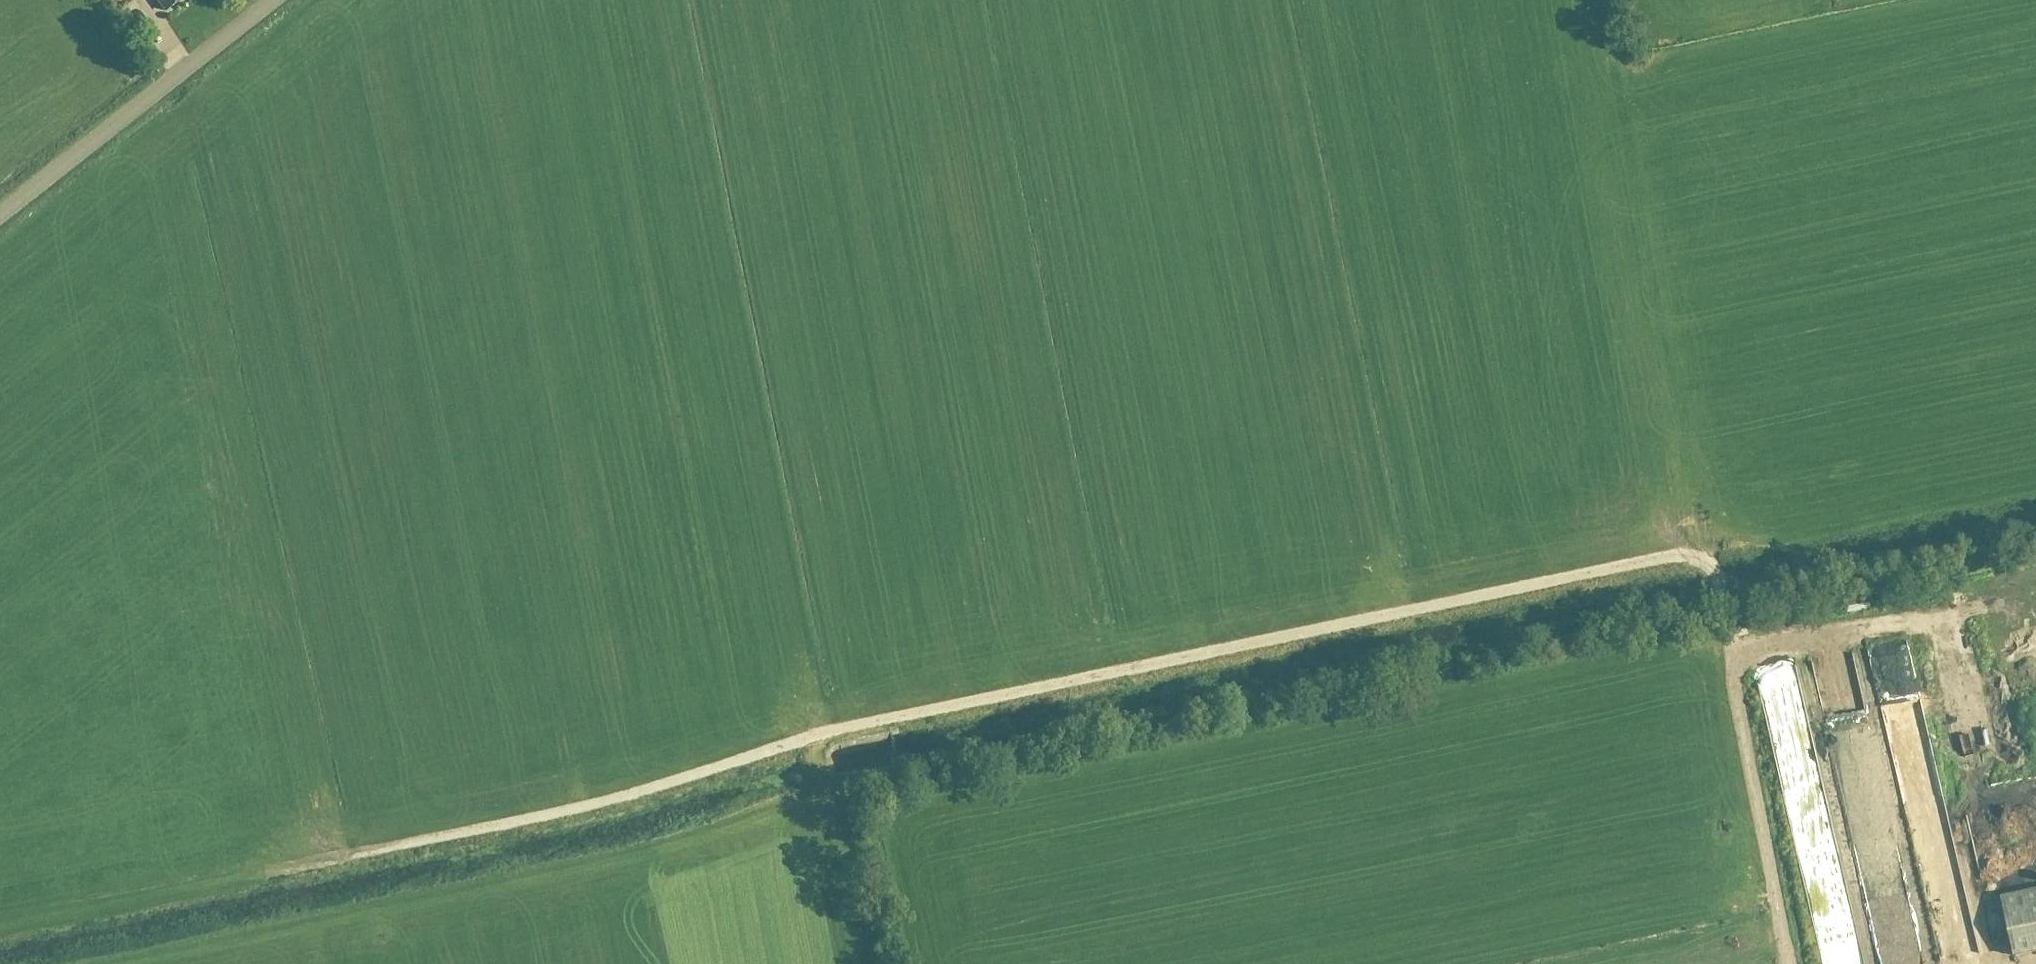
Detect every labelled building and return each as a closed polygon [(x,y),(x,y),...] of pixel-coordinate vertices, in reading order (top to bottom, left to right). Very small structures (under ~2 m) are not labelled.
[(164,12),(181,0),(155,0),(164,12)] [(146,26),(155,21),(146,4),(137,9),(146,26)] [(1909,756),(1915,802),(1931,799),(1925,754),(1909,756)] [(2000,897),(2013,956),(2035,951),(2035,889),(2000,897)]
